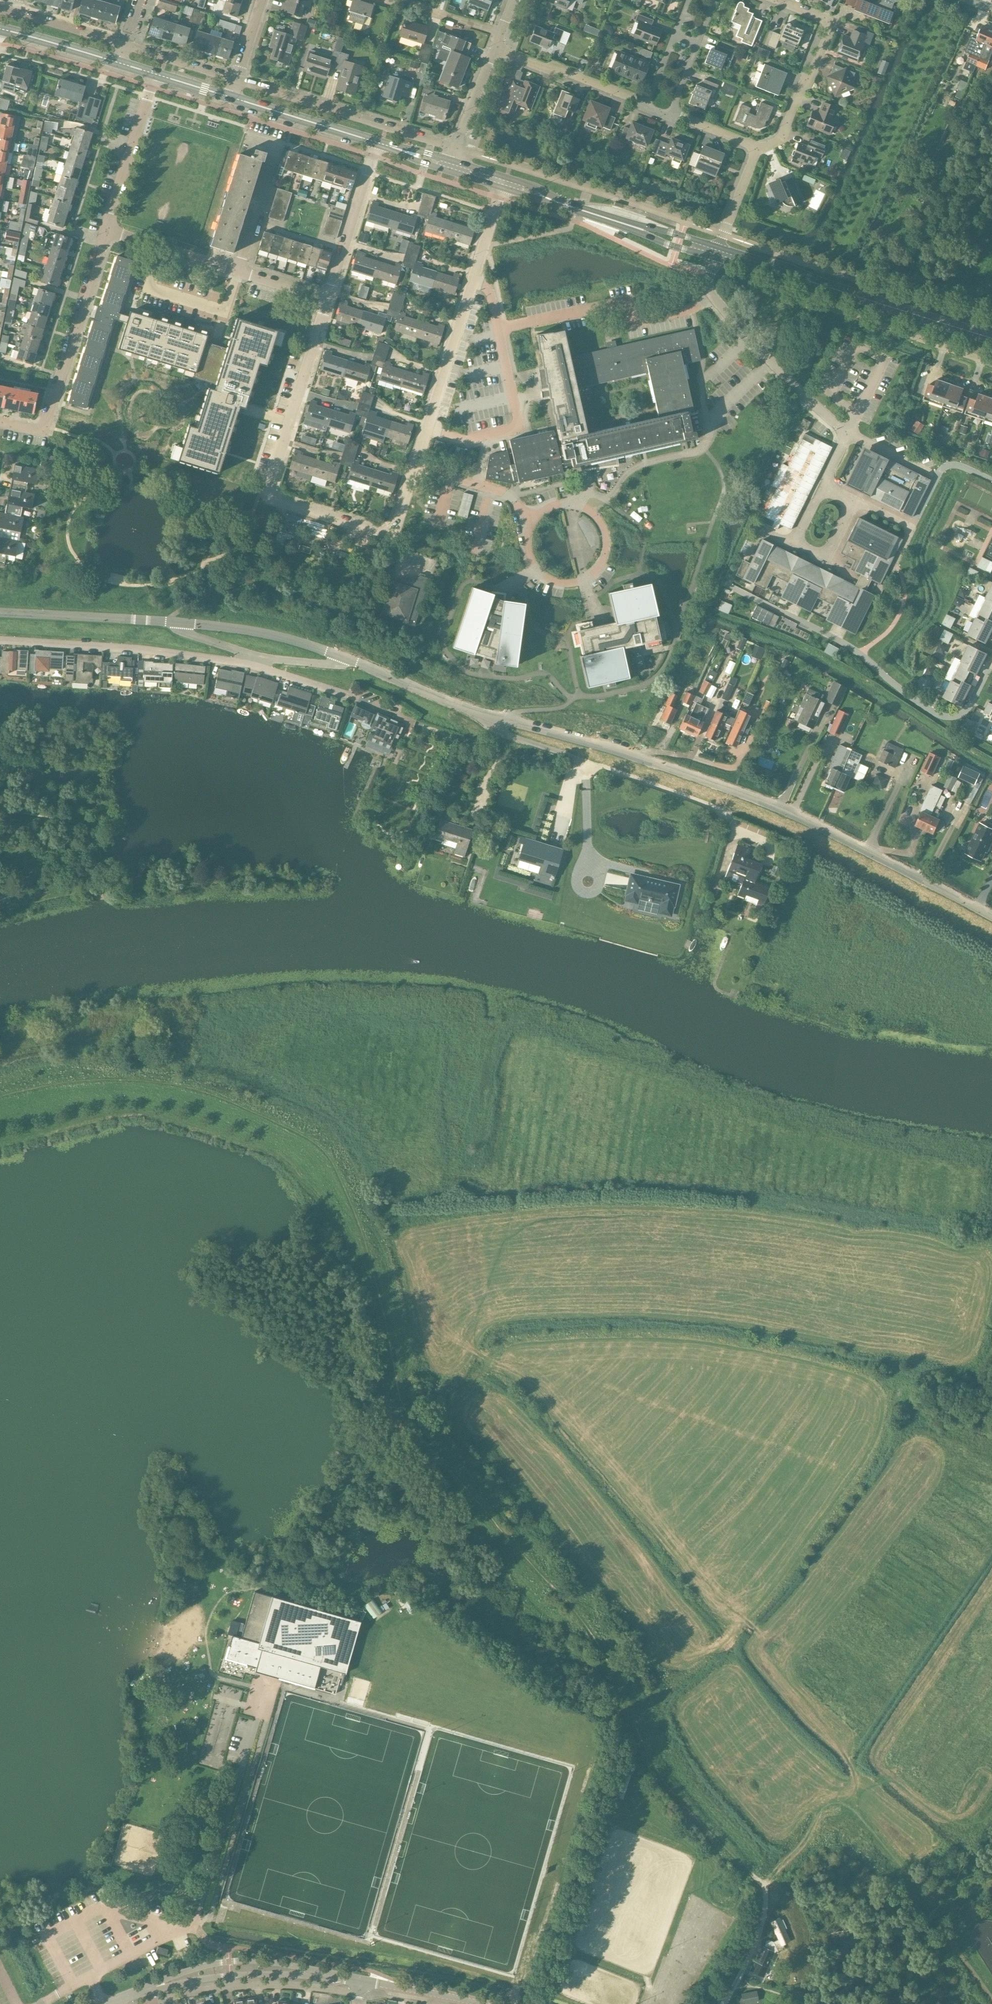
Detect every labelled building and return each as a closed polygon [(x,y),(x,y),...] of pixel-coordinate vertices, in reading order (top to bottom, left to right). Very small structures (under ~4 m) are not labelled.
[(59,8),(71,11),(74,0),(62,0),(59,8)] [(97,0),(96,0),(83,0),(79,14),(92,17),(97,0)] [(103,21),(108,4),(97,0),(92,17),(103,21)] [(207,0),(200,0),(198,7),(204,9),(207,0)] [(282,11),(301,17),(304,6),(309,8),(311,0),(290,0),(289,0),(285,0),(282,11)] [(348,21),(363,25),(366,17),(370,19),(373,8),(359,4),(361,0),(352,0),(349,12),(351,13),(348,21)] [(467,3),(487,11),(491,0),(469,0),(467,3)] [(546,1),(565,9),(569,0),(546,0),(546,1)] [(882,0),(875,6),(859,0),(858,0),(857,1),(856,0),(846,0),(845,3),(853,6),(853,5),(855,6),(854,10),(888,23),(892,13),(890,12),(893,3),(893,2),(894,1),(895,0),(882,0)] [(160,8),(170,11),(172,5),(162,2),(160,8)] [(237,18),(240,6),(226,2),(223,13),(237,18)] [(747,12),(749,9),(743,7),(744,5),(743,3),(741,2),(740,2),(738,3),(737,4),(734,11),(735,11),(731,22),(740,26),(735,36),(742,39),(740,42),(751,46),(761,21),(754,18),(753,19),(751,18),(752,14),(747,12)] [(108,4),(103,21),(115,24),(120,7),(108,4)] [(190,22),(196,24),(199,14),(193,12),(190,22)] [(199,14),(196,24),(202,26),(205,16),(199,14)] [(638,22),(633,36),(655,45),(661,30),(650,26),(653,20),(638,14),(635,21),(638,22)] [(946,17),(943,24),(950,27),(953,21),(946,17)] [(149,35),(162,38),(167,22),(155,18),(149,35)] [(309,18),(306,25),(314,28),(316,20),(309,18)] [(405,21),(400,36),(423,44),(428,28),(405,21)] [(173,42),(179,25),(167,22),(162,38),(173,42)] [(227,22),(225,28),(235,31),(236,25),(227,22)] [(275,31),(271,47),(276,48),(273,59),(289,64),(297,38),(302,40),(307,27),(294,23),(290,36),(283,34),(285,27),(277,25),(275,31)] [(786,24),(785,24),(784,24),(780,35),(772,31),(766,46),(775,49),(778,40),(796,48),(799,40),(800,41),(801,41),(801,40),(802,40),(803,39),(803,38),(803,37),(802,37),(802,36),(801,36),(803,31),(795,27),(795,28),(790,26),(790,25),(790,24),(789,24),(789,23),(788,23),(787,23),(786,24)] [(190,29),(179,25),(173,42),(185,46),(190,29)] [(231,40),(234,31),(216,26),(214,35),(231,40)] [(553,34),(535,27),(530,41),(548,48),(551,39),(559,42),(563,31),(555,28),(553,34)] [(971,37),(964,52),(969,54),(966,62),(976,66),(982,52),(991,31),(982,27),(976,39),(971,37)] [(593,29),(590,34),(597,37),(599,31),(599,30),(593,28),(593,29)] [(843,35),(836,53),(857,61),(864,43),(862,43),(865,35),(853,30),(850,38),(843,35)] [(205,52),(210,35),(198,31),(192,48),(205,52)] [(976,66),(985,70),(991,53),(991,31),(982,52),(976,66)] [(437,34),(433,48),(439,50),(439,49),(450,54),(451,52),(454,53),(464,57),(466,53),(470,43),(446,34),(444,37),(437,34)] [(216,55),(221,39),(210,35),(205,52),(216,55)] [(342,46),(344,39),(338,37),(336,44),(342,46)] [(221,39),(216,55),(228,59),(234,42),(221,39)] [(422,43),(417,61),(427,64),(433,47),(422,43)] [(717,53),(709,50),(704,63),(720,69),(722,66),(728,68),(734,52),(720,47),(717,53)] [(311,51),(305,69),(327,76),(330,67),(337,69),(341,53),(333,50),(331,57),(311,51)] [(641,50),(639,56),(649,60),(651,54),(641,50)] [(450,54),(440,80),(457,87),(468,59),(464,57),(454,53),(451,52),(450,54)] [(648,64),(618,52),(611,71),(640,82),(648,64)] [(341,53),(337,69),(343,71),(337,90),(353,95),(362,67),(346,62),(349,55),(341,53)] [(755,54),(753,53),(749,63),(754,65),(757,55),(755,54)] [(421,62),(416,78),(422,80),(427,64),(421,62)] [(6,65),(2,81),(0,89),(14,94),(15,88),(26,91),(27,88),(32,71),(14,67),(14,66),(8,64),(7,65),(6,65)] [(764,64),(755,87),(777,95),(786,73),(764,64)] [(826,77),(828,79),(827,80),(828,81),(834,94),(836,95),(854,88),(850,78),(853,77),(855,73),(834,65),(834,64),(830,74),(829,77),(827,76),(826,77)] [(401,76),(400,80),(390,77),(384,97),(397,101),(399,94),(408,97),(412,83),(406,82),(407,78),(401,76)] [(496,105),(500,106),(497,113),(511,119),(517,104),(530,109),(539,86),(525,81),(524,84),(520,83),(520,82),(512,79),(508,88),(503,86),(496,105)] [(718,85),(704,79),(701,87),(696,85),(694,90),(690,93),(691,94),(692,94),(688,103),(704,109),(709,97),(713,99),(718,85)] [(60,80),(56,94),(80,101),(88,104),(90,98),(82,95),(85,87),(60,80)] [(424,80),(421,87),(424,87),(429,89),(431,82),(424,80)] [(967,83),(961,80),(956,89),(963,92),(967,83)] [(424,95),(419,110),(430,113),(430,111),(436,113),(434,117),(444,120),(450,101),(433,96),(435,91),(429,89),(424,87),(422,94),(424,95)] [(554,100),(556,105),(552,113),(570,120),(578,100),(568,95),(568,93),(561,90),(559,97),(554,100)] [(9,101),(0,98),(0,109),(6,110),(9,101)] [(88,104),(85,116),(95,119),(100,101),(90,98),(88,104)] [(590,102),(583,119),(588,121),(586,127),(587,128),(589,129),(591,129),(592,130),(595,130),(597,125),(610,130),(615,118),(606,114),(608,109),(590,102)] [(741,104),(734,121),(744,125),(744,124),(755,128),(758,129),(760,129),(762,128),(764,126),(765,124),(766,121),(767,121),(773,107),(761,102),(755,115),(749,113),(751,108),(741,104)] [(835,108),(823,103),(818,113),(812,111),(807,125),(829,134),(835,120),(831,118),(835,108)] [(0,113),(0,115),(0,126),(18,129),(20,117),(0,113)] [(58,123),(45,121),(43,131),(52,133),(52,129),(57,130),(58,123)] [(630,129),(624,127),(620,138),(626,140),(627,138),(631,140),(631,141),(632,141),(633,143),(634,144),(636,145),(638,145),(640,145),(641,144),(641,143),(646,145),(652,131),(632,123),(630,129)] [(572,127),(568,125),(563,138),(568,140),(572,127)] [(15,141),(18,129),(0,126),(0,138),(15,141)] [(73,140),(89,145),(93,133),(77,128),(73,140)] [(9,152),(13,153),(15,141),(0,138),(0,150),(9,152)] [(661,141),(656,154),(664,157),(666,154),(673,157),(672,160),(679,163),(681,160),(682,160),(688,145),(671,139),(669,144),(661,141)] [(89,145),(73,140),(69,151),(85,156),(89,145)] [(822,153),(825,145),(814,141),(811,149),(798,143),(791,159),(798,162),(798,160),(811,165),(816,151),(822,153)] [(703,146),(694,168),(714,176),(723,154),(703,146)] [(842,148),(840,157),(846,159),(849,150),(842,148)] [(250,157),(239,154),(210,246),(233,253),(262,161),(264,162),(267,153),(255,149),(253,156),(251,156),(250,157)] [(0,150),(0,162),(7,164),(9,152),(0,150)] [(85,156),(69,151),(66,163),(82,168),(85,156)] [(294,172),(299,154),(290,151),(284,169),(294,172)] [(303,175),(309,157),(299,154),(294,172),(303,175)] [(28,168),(33,169),(36,157),(31,156),(25,155),(24,160),(30,161),(28,168)] [(313,178),(319,160),(309,157),(303,175),(313,178)] [(322,181),(328,163),(319,160),(313,178),(322,181)] [(82,168),(66,163),(62,175),(78,180),(82,168)] [(332,184),(338,166),(328,163),(322,181),(332,184)] [(338,166),(332,184),(342,187),(347,169),(338,166)] [(31,179),(33,169),(28,168),(27,175),(24,175),(24,178),(31,179)] [(34,179),(40,181),(41,174),(42,169),(36,168),(34,179)] [(347,169),(342,187),(351,190),(357,172),(347,169)] [(78,180),(62,175),(58,187),(74,192),(78,180)] [(20,191),(29,192),(31,181),(23,179),(20,191)] [(780,183),(778,180),(768,184),(776,202),(781,200),(781,202),(782,203),(783,204),(785,205),(787,206),(788,206),(789,206),(790,206),(792,206),(793,206),(794,206),(801,202),(791,179),(780,183)] [(74,192),(58,187),(55,198),(71,203),(74,192)] [(278,189),(276,194),(291,199),(292,193),(278,189)] [(817,212),(825,193),(816,189),(808,208),(817,212)] [(26,204),(29,192),(20,191),(18,203),(26,204)] [(424,193),(422,198),(435,202),(436,196),(424,193)] [(291,199),(276,194),(274,200),(289,205),(291,199)] [(71,203),(55,198),(51,210),(67,215),(71,203)] [(435,202),(422,198),(420,204),(433,208),(435,202)] [(289,205),(274,200),(273,206),(287,210),(289,205)] [(367,221),(390,227),(395,212),(378,206),(379,203),(373,202),(367,221)] [(28,204),(25,221),(37,225),(39,218),(33,216),(35,205),(28,204)] [(419,210),(431,213),(431,211),(432,212),(433,208),(420,204),(419,210)] [(329,211),(343,216),(346,209),(331,205),(329,211)] [(276,213),(281,215),(285,216),(287,210),(273,206),(271,212),(276,213)] [(63,227),(67,215),(51,210),(47,222),(63,227)] [(429,219),(431,213),(419,210),(417,215),(417,216),(429,219)] [(329,211),(328,217),(342,221),(343,216),(329,211)] [(437,213),(432,212),(431,211),(431,213),(429,219),(425,231),(447,238),(452,222),(436,217),(437,213)] [(411,234),(417,216),(417,215),(413,214),(412,217),(395,212),(390,227),(411,234)] [(328,217),(326,222),(340,227),(342,221),(328,217)] [(18,222),(10,221),(8,229),(21,231),(23,223),(18,222)] [(329,230),(334,231),(338,232),(340,227),(326,222),(324,228),(329,230)] [(452,222),(447,238),(469,245),(475,225),(470,223),(469,227),(452,222)] [(24,229),(22,237),(28,238),(30,232),(35,233),(36,226),(26,223),(24,229)] [(12,248),(17,249),(20,233),(6,230),(5,240),(14,242),(12,248)] [(269,253),(275,235),(265,231),(259,250),(269,253)] [(46,243),(68,250),(72,238),(56,233),(54,240),(47,238),(46,243)] [(362,234),(359,241),(366,243),(369,236),(362,234)] [(278,256),(284,237),(275,235),(269,253),(278,256)] [(28,238),(22,237),(20,249),(26,250),(28,238)] [(288,259),(294,240),(284,237),(278,256),(288,259)] [(407,247),(409,241),(402,239),(400,245),(407,247)] [(298,262),(303,243),(294,240),(288,259),(298,262)] [(68,250),(46,243),(44,249),(50,251),(49,257),(65,262),(68,250)] [(307,265),(313,246),(303,243),(298,262),(307,265)] [(409,243),(407,249),(419,252),(420,246),(409,243)] [(405,254),(407,247),(400,245),(398,252),(405,254)] [(317,268),(323,249),(313,246),(307,265),(317,268)] [(323,249),(317,268),(326,271),(332,252),(323,249)] [(405,254),(417,258),(419,252),(407,249),(405,254)] [(352,270),(374,277),(379,262),(362,256),(363,253),(358,251),(352,270)] [(404,260),(415,263),(416,261),(417,258),(405,254),(404,260)] [(103,308),(99,321),(94,320),(68,403),(88,409),(116,319),(118,313),(121,313),(137,262),(118,255),(101,308),(103,308)] [(65,262),(49,257),(45,269),(61,274),(65,262)] [(413,269),(415,263),(404,260),(402,265),(413,269)] [(421,263),(416,261),(415,263),(413,269),(410,281),(432,288),(437,272),(420,267),(421,263)] [(396,284),(402,265),(396,263),(395,267),(379,262),(374,277),(396,284)] [(27,272),(15,269),(14,276),(26,279),(27,272)] [(57,286),(61,274),(45,269),(41,281),(57,286)] [(1,278),(0,283),(10,284),(11,280),(12,273),(8,272),(6,279),(1,278)] [(437,272),(432,288),(454,295),(460,275),(455,273),(454,277),(437,272)] [(14,277),(10,293),(17,295),(19,287),(24,288),(25,281),(14,277)] [(0,284),(0,287),(4,288),(3,295),(8,296),(9,289),(10,284),(0,283),(0,284)] [(365,299),(369,287),(361,285),(358,297),(365,299)] [(35,300),(51,305),(55,294),(39,289),(35,300)] [(393,292),(392,298),(403,301),(405,295),(393,292)] [(390,303),(402,307),(403,301),(392,298),(390,303)] [(51,305),(35,300),(31,312),(47,317),(51,305)] [(336,320),(358,327),(363,311),(347,306),(348,303),(342,301),(336,320)] [(388,309),(400,313),(400,311),(402,307),(390,303),(388,309)] [(6,318),(12,319),(15,307),(8,306),(6,318)] [(400,313),(388,309),(386,315),(398,319),(400,313)] [(118,313),(116,319),(127,323),(118,349),(217,380),(214,389),(209,388),(196,427),(189,425),(178,461),(218,473),(225,453),(239,407),(245,409),(259,364),(266,366),(278,331),(237,318),(226,352),(204,346),(208,335),(130,311),(129,316),(121,313),(118,313)] [(381,334),(386,315),(381,313),(380,316),(363,311),(358,327),(381,334)] [(400,311),(400,313),(398,319),(394,330),(416,337),(421,322),(405,316),(406,313),(400,311)] [(47,317),(31,312),(28,324),(43,329),(47,317)] [(421,322),(416,337),(439,344),(445,325),(439,323),(438,327),(421,322)] [(43,329),(28,324),(24,323),(20,334),(24,336),(40,341),(43,329)] [(703,430),(698,410),(693,411),(683,365),(700,361),(693,328),(630,343),(617,346),(607,348),(575,355),(569,357),(563,330),(552,333),(552,332),(536,334),(539,353),(540,353),(542,368),(538,369),(542,392),(542,398),(549,397),(549,399),(551,399),(552,412),(553,414),(554,414),(556,430),(553,431),(562,467),(572,465),(572,467),(583,464),(582,464),(590,462),(591,468),(616,465),(615,457),(617,457),(646,450),(680,442),(696,439),(695,432),(701,431),(703,430)] [(15,346),(20,347),(36,352),(40,341),(24,336),(22,343),(17,342),(15,346)] [(378,342),(376,347),(388,351),(390,345),(382,343),(378,342)] [(32,364),(36,352),(20,347),(17,359),(32,364)] [(374,353),(386,357),(388,351),(376,347),(374,353)] [(321,370),(343,377),(348,361),(331,356),(332,352),(327,350),(321,370)] [(372,359),(384,362),(385,360),(386,357),(374,353),(372,359)] [(382,368),(384,362),(372,359),(371,364),(375,366),(382,368)] [(792,363),(795,368),(800,364),(796,359),(792,363)] [(379,380),(401,387),(402,384),(406,371),(389,365),(390,362),(385,360),(384,362),(382,368),(379,380)] [(369,370),(371,364),(365,362),(364,366),(348,361),(343,377),(365,383),(369,370)] [(402,384),(401,387),(423,394),(429,374),(424,372),(422,376),(406,371),(402,384)] [(942,408),(950,385),(936,381),(934,387),(928,385),(923,401),(942,408)] [(963,390),(950,385),(942,408),(962,414),(967,398),(961,396),(963,390)] [(0,386),(0,407),(34,414),(38,394),(0,386)] [(362,391),(360,397),(372,401),(374,395),(368,393),(362,391)] [(338,392),(336,398),(346,401),(347,397),(345,394),(338,392)] [(984,422),(991,399),(978,395),(976,401),(970,399),(964,415),(984,422)] [(358,403),(371,406),(372,401),(360,397),(358,403)] [(991,399),(984,422),(991,425),(991,399)] [(305,419),(327,426),(332,410),(316,405),(317,402),(311,400),(305,419)] [(357,408),(368,412),(369,411),(371,406),(358,403),(357,408)] [(367,417),(368,412),(357,408),(355,414),(367,417)] [(349,433),(355,414),(350,412),(349,415),(332,410),(327,426),(349,433)] [(374,412),(369,411),(368,412),(367,417),(363,429),(385,436),(390,421),(373,415),(374,412)] [(810,422),(803,418),(798,428),(805,431),(810,422)] [(390,421),(385,436),(407,443),(413,424),(408,422),(407,426),(390,421)] [(924,427),(916,422),(910,431),(918,436),(924,427)] [(553,431),(509,441),(515,465),(512,465),(510,466),(514,481),(518,480),(519,483),(550,476),(563,473),(562,467),(553,431)] [(804,433),(801,439),(812,444),(815,439),(807,435),(804,433)] [(777,488),(763,516),(774,521),(771,527),(777,530),(780,524),(791,530),(832,447),(815,439),(812,444),(801,439),(788,466),(782,464),(771,486),(777,488)] [(347,440),(345,446),(357,450),(358,444),(347,440)] [(449,444),(435,440),(432,452),(445,456),(449,444)] [(343,452),(355,455),(357,450),(345,446),(343,452)] [(461,460),(464,449),(457,447),(454,458),(461,460)] [(990,451),(983,449),(981,455),(987,458),(990,451)] [(289,469),(312,476),(316,460),(300,455),(301,451),(295,450),(289,469)] [(489,455),(485,479),(496,481),(505,483),(511,484),(514,485),(514,481),(510,466),(507,451),(489,455)] [(341,458),(353,461),(353,460),(354,460),(355,455),(343,452),(341,458)] [(913,517),(931,480),(906,468),(884,457),(884,458),(885,458),(883,460),(867,452),(851,483),(867,491),(866,494),(913,517)] [(351,467),(353,461),(341,458),(340,463),(351,467)] [(334,482),(340,463),(334,462),(333,465),(316,460),(312,476),(334,482)] [(359,462),(354,460),(353,460),(353,461),(351,467),(347,479),(370,486),(375,470),(358,465),(359,462)] [(10,489),(26,492),(28,482),(37,484),(40,470),(15,465),(10,489)] [(375,470),(370,486),(392,493),(398,473),(392,472),(391,475),(375,470)] [(5,513),(21,516),(23,506),(32,508),(35,494),(26,492),(10,489),(5,513)] [(464,493),(457,516),(467,518),(473,495),(464,493)] [(382,516),(387,518),(390,508),(385,507),(382,516)] [(19,542),(24,517),(21,516),(5,513),(0,512),(0,538),(19,542)] [(763,516),(760,521),(765,524),(771,527),(774,521),(763,516)] [(858,518),(840,553),(855,560),(850,569),(860,574),(854,586),(762,539),(750,564),(743,560),(736,575),(765,589),(772,575),(788,583),(781,597),(809,612),(817,597),(833,605),(826,620),(854,634),(874,595),(864,591),(870,579),(879,584),(901,539),(858,518)] [(19,542),(0,538),(0,563),(5,564),(7,554),(16,556),(19,542)] [(982,557),(977,567),(986,571),(991,561),(982,557)] [(970,567),(965,577),(974,582),(979,572),(970,567)] [(416,581),(402,576),(400,585),(392,583),(383,613),(405,620),(404,623),(414,626),(429,578),(423,577),(420,576),(417,578),(416,581)] [(655,606),(650,583),(632,587),(631,582),(622,585),(623,589),(608,593),(615,624),(579,632),(584,654),(582,655),(579,655),(586,687),(602,684),(604,683),(606,688),(615,686),(614,681),(629,678),(622,646),(658,638),(653,616),(657,615),(655,607),(655,606)] [(979,607),(991,614),(991,586),(986,598),(984,597),(979,607)] [(472,587),(452,647),(468,652),(473,654),(474,652),(495,658),(494,663),(507,665),(516,666),(525,603),(503,600),(504,595),(493,593),(493,594),(472,587)] [(732,605),(721,601),(718,610),(728,614),(732,605)] [(773,613),(756,605),(751,617),(768,625),(773,614),(773,613)] [(979,607),(974,617),(976,618),(968,634),(986,642),(991,629),(991,614),(979,607)] [(947,614),(942,624),(951,628),(956,618),(947,614)] [(945,630),(940,640),(949,644),(954,634),(945,630)] [(741,650),(745,639),(741,637),(736,648),(741,650)] [(835,647),(832,645),(828,643),(824,651),(834,657),(838,648),(835,647)] [(755,644),(751,656),(760,660),(765,648),(755,644)] [(959,660),(954,670),(974,679),(987,654),(969,645),(962,661),(959,660)] [(14,650),(14,653),(9,653),(10,651),(2,651),(1,656),(0,656),(0,673),(9,673),(9,669),(27,670),(28,650),(14,650)] [(62,653),(37,651),(36,654),(30,654),(29,673),(36,674),(36,670),(49,671),(49,668),(61,669),(62,653)] [(66,656),(65,680),(92,681),(92,672),(93,665),(88,659),(84,659),(81,661),(80,659),(80,655),(74,654),(74,656),(66,656)] [(101,667),(102,662),(102,655),(101,655),(101,656),(94,655),(93,663),(96,666),(96,667),(101,667)] [(102,662),(101,667),(100,679),(107,680),(107,675),(120,676),(120,680),(132,681),(133,668),(131,667),(131,660),(131,657),(117,656),(117,660),(114,663),(102,662)] [(785,659),(781,666),(784,667),(787,669),(790,661),(785,659)] [(153,661),(144,661),(143,682),(159,682),(158,687),(171,688),(173,663),(153,662),(153,661)] [(205,666),(175,663),(173,682),(203,685),(205,666)] [(244,672),(231,670),(231,671),(219,668),(215,688),(227,690),(226,696),(238,699),(244,672)] [(709,670),(706,678),(713,681),(714,678),(716,674),(709,670)] [(974,679),(954,670),(949,680),(952,681),(944,697),(961,705),(974,679)] [(244,686),(242,692),(251,694),(250,696),(272,703),(278,683),(257,676),(253,688),(244,686)] [(917,686),(925,691),(930,681),(922,676),(917,686)] [(713,681),(711,684),(707,693),(714,697),(721,681),(714,678),(713,681)] [(722,679),(718,689),(722,691),(727,681),(722,679)] [(706,696),(707,693),(711,684),(704,681),(699,693),(706,696)] [(834,682),(826,700),(837,706),(845,687),(834,682)] [(721,698),(727,701),(734,686),(728,683),(721,698)] [(674,684),(671,692),(678,695),(681,687),(674,684)] [(285,697),(280,695),(276,705),(305,714),(311,694),(288,687),(285,697)] [(808,688),(800,707),(804,709),(798,721),(812,728),(825,702),(817,698),(819,693),(808,688)] [(678,695),(671,692),(665,706),(666,707),(660,720),(670,725),(677,709),(672,707),(678,695)] [(689,706),(691,701),(693,695),(686,692),(682,703),(689,706)] [(746,692),(741,702),(751,707),(755,696),(746,692)] [(334,700),(333,700),(321,696),(314,719),(327,723),(326,728),(336,731),(343,708),(334,704),(335,702),(335,701),(334,700)] [(771,703),(766,701),(763,709),(768,711),(771,703)] [(989,702),(984,712),(990,716),(990,715),(991,716),(991,704),(989,702)] [(685,714),(679,729),(686,732),(688,733),(701,705),(696,703),(690,716),(685,714)] [(731,726),(732,726),(726,742),(736,747),(750,715),(742,712),(745,705),(741,703),(740,705),(741,705),(735,716),(734,718),(731,726)] [(308,704),(305,714),(312,716),(315,706),(308,704)] [(377,713),(356,704),(351,715),(363,721),(364,719),(374,723),(370,732),(369,733),(370,734),(367,739),(393,750),(403,725),(388,718),(388,717),(378,713),(377,713)] [(701,705),(688,733),(697,737),(699,732),(706,716),(709,709),(705,707),(701,705)] [(832,726),(829,732),(838,736),(841,730),(843,725),(847,717),(848,714),(839,709),(837,713),(832,726)] [(731,726),(734,718),(716,711),(705,736),(715,741),(723,722),(731,726)] [(967,718),(963,727),(973,732),(977,723),(967,718)] [(768,746),(765,740),(759,744),(762,750),(768,746)] [(846,761),(851,750),(839,745),(829,767),(831,768),(825,783),(824,783),(824,784),(833,788),(846,761)] [(883,749),(878,761),(888,766),(894,769),(900,757),(893,754),(892,754),(883,750),(883,749)] [(846,761),(833,788),(843,792),(850,776),(851,777),(861,755),(851,750),(846,761)] [(930,752),(922,770),(932,775),(941,757),(930,752)] [(975,784),(980,773),(964,766),(959,777),(975,784)] [(882,788),(886,778),(876,773),(872,784),(882,788)] [(949,774),(944,786),(956,792),(962,780),(949,774)] [(941,794),(943,790),(932,785),(920,811),(922,812),(916,824),(915,825),(924,830),(941,795),(941,794)] [(946,797),(941,795),(924,830),(934,834),(936,828),(940,830),(944,827),(944,822),(940,820),(941,819),(937,818),(946,797)] [(440,820),(435,837),(443,840),(441,844),(456,849),(455,852),(464,855),(472,830),(474,822),(467,820),(465,827),(440,820)] [(966,853),(981,860),(989,845),(990,846),(991,842),(991,829),(980,823),(966,853)] [(563,850),(552,846),(525,838),(519,858),(542,865),(539,874),(553,879),(554,876),(555,877),(563,850)] [(751,849),(737,844),(725,877),(742,883),(737,894),(764,904),(770,888),(755,882),(762,864),(747,859),(751,849)] [(475,853),(481,855),(483,848),(477,846),(475,853)] [(627,894),(626,900),(636,902),(638,897),(648,899),(648,900),(651,901),(652,900),(662,903),(660,912),(670,915),(672,905),(673,905),(678,886),(647,878),(646,881),(630,878),(626,894),(627,894)] [(255,1671),(274,1676),(276,1677),(331,1692),(332,1691),(335,1692),(335,1693),(335,1694),(336,1693),(338,1683),(342,1684),(344,1676),(360,1621),(345,1616),(339,1614),(311,1606),(285,1599),(283,1598),(280,1598),(272,1595),(272,1596),(254,1591),(247,1618),(241,1637),(232,1635),(225,1658),(231,1660),(256,1667),(255,1671)] [(380,1607),(374,1598),(364,1605),(373,1618),(383,1611),(380,1607)] [(767,1939),(764,1946),(774,1950),(782,1947),(784,1946),(783,1943),(788,1941),(790,1940),(785,1929),(787,1928),(783,1919),(780,1920),(779,1917),(770,1921),(778,1938),(774,1941),(769,1939),(767,1939)] [(764,1946),(761,1944),(750,1969),(751,1969),(758,1973),(763,1963),(767,1965),(774,1950),(764,1946)] [(166,1954),(168,1949),(158,1946),(156,1951),(166,1954)] [(743,2003),(758,2000),(756,1990),(741,1993),(743,2003)]
